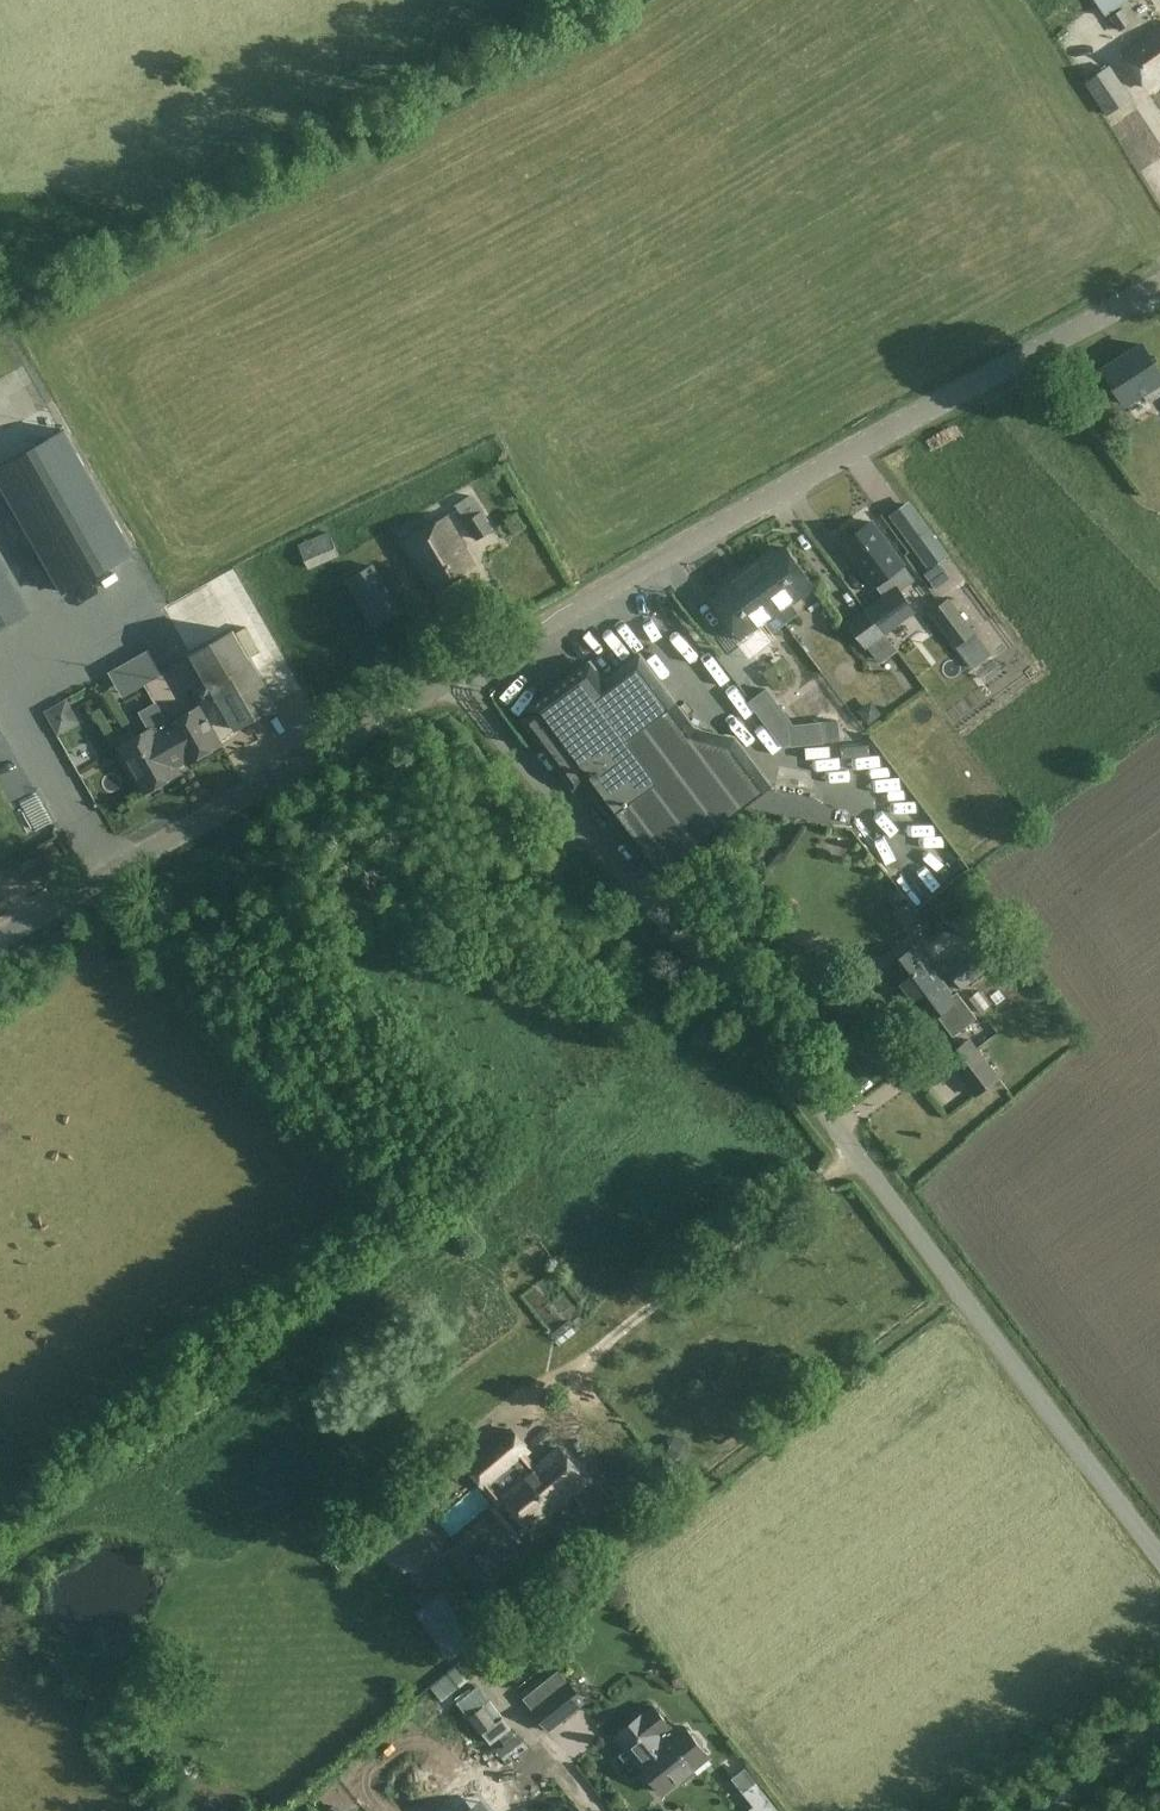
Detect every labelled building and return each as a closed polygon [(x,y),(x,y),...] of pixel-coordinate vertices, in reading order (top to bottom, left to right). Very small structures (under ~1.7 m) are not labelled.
[(1106,15),(1128,0),(1095,0),(1106,15)] [(1133,20),(1124,7),(1111,16),(1120,29),(1133,20)] [(1124,53),(1148,88),(1159,79),(1159,28),(1124,53)] [(1133,99),(1111,66),(1085,83),(1107,116),(1133,99)] [(1143,344),(1104,370),(1127,404),(1143,394),(1148,403),(1159,395),(1159,370),(1143,344)] [(168,669),(193,654),(192,652),(234,629),(214,591),(170,614),(66,429),(0,466),(0,477),(64,592),(74,587),(84,606),(75,611),(98,653),(117,643),(140,684),(168,669)] [(493,529),(471,494),(454,505),(477,540),(493,529)] [(947,554),(909,502),(891,515),(929,568),(947,554)] [(433,591),(475,566),(448,520),(406,545),(433,591)] [(850,526),(834,538),(841,548),(844,546),(875,588),(905,566),(873,522),(856,534),(850,526)] [(309,570),(340,557),(329,532),(299,545),(309,570)] [(745,570),(784,622),(797,613),(790,604),(814,587),(784,548),(775,555),(771,550),(745,570)] [(28,611),(0,560),(0,627),(28,611)] [(373,625),(398,611),(372,565),(347,580),(373,625)] [(772,632),(784,622),(745,570),(719,590),(722,595),(713,602),(742,641),(765,623),(772,632)] [(897,650),(885,633),(915,612),(897,588),(849,624),(866,648),(867,646),(880,663),(897,650)] [(992,653),(976,633),(949,598),(929,613),(972,668),(992,653)] [(663,613),(675,641),(688,635),(676,607),(663,613)] [(577,624),(584,635),(605,623),(598,612),(577,624)] [(192,652),(193,654),(205,676),(229,720),(233,727),(272,707),(275,705),(234,629),(231,631),(192,652)] [(646,633),(633,643),(649,664),(662,654),(646,633)] [(600,648),(609,660),(624,649),(615,637),(600,648)] [(534,714),(525,721),(576,789),(586,782),(655,874),(773,785),(736,736),(697,727),(642,654),(606,681),(592,662),(530,709),(534,714)] [(815,670),(798,681),(805,692),(822,682),(815,670)] [(233,727),(205,676),(193,683),(205,706),(203,707),(202,706),(168,725),(186,759),(188,762),(231,738),(227,730),(233,727)] [(509,705),(516,715),(535,702),(527,692),(509,705)] [(792,747),(826,743),(824,722),(789,726),(792,747)] [(174,766),(186,759),(168,725),(155,732),(152,727),(119,745),(144,791),(178,773),(174,766)] [(863,753),(863,728),(835,728),(835,752),(863,753)] [(827,776),(826,790),(854,793),(855,779),(827,776)] [(770,812),(829,823),(834,802),(774,790),(770,812)] [(948,965),(974,941),(965,932),(940,956),(948,965)] [(952,994),(940,978),(915,945),(885,967),(901,988),(900,989),(924,1022),(940,1010),(945,1016),(941,1019),(952,1035),(976,1017),(956,991),(952,994)] [(962,990),(993,966),(978,947),(947,970),(962,990)] [(974,1094),(997,1076),(969,1038),(946,1055),(974,1094)] [(854,1087),(883,1065),(868,1045),(839,1068),(854,1087)] [(557,1446),(536,1464),(528,1455),(533,1451),(512,1428),(467,1468),(482,1484),(498,1504),(502,1501),(531,1534),(589,1484),(557,1446)] [(388,1547),(380,1537),(372,1543),(377,1551),(379,1553),(388,1547)] [(447,1589),(461,1580),(452,1567),(438,1577),(447,1589)] [(494,1629),(460,1583),(437,1600),(471,1646),(494,1629)] [(548,1732),(585,1703),(560,1670),(524,1698),(533,1710),(532,1711),(548,1732)] [(640,1759),(641,1761),(677,1730),(677,1729),(654,1702),(645,1710),(644,1709),(617,1732),(630,1747),(623,1753),(633,1765),(640,1759)] [(496,1722),(484,1705),(468,1716),(480,1733),(496,1722)] [(428,1731),(445,1754),(471,1735),(455,1712),(428,1731)] [(677,1730),(641,1761),(665,1789),(710,1752),(685,1722),(677,1729),(677,1730)] [(477,1800),(462,1810),(485,1810),(477,1800)]
